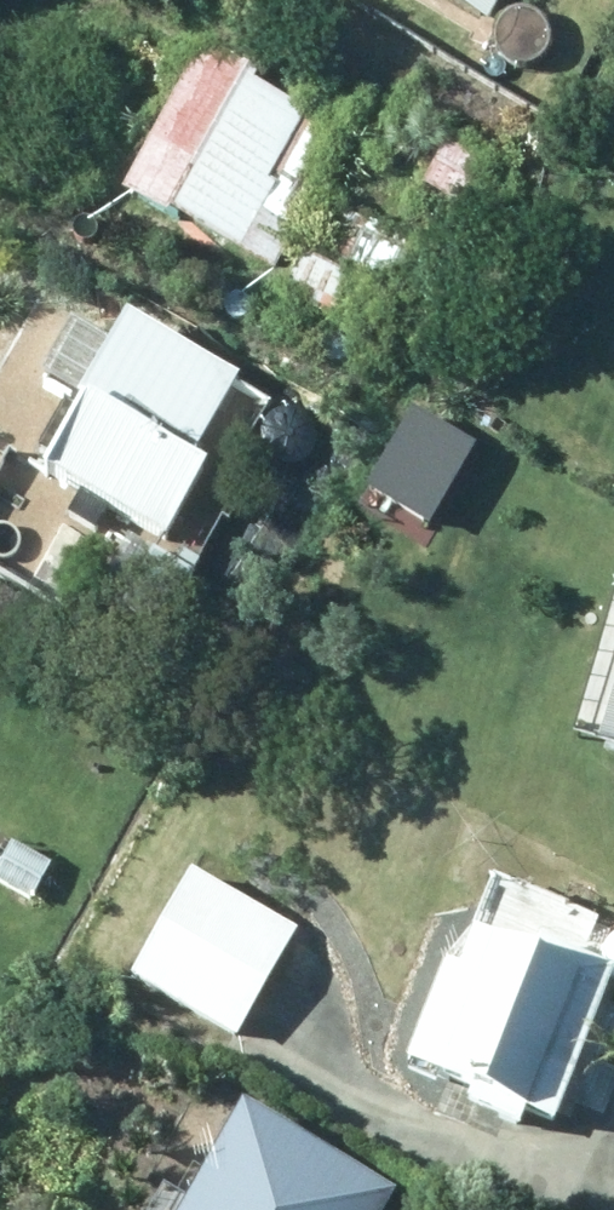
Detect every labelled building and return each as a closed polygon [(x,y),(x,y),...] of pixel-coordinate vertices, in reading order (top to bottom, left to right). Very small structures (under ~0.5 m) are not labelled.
[(487,14),(495,0),(461,0),(487,14)] [(201,38),(122,182),(271,266),(357,112),(300,80),(292,94),(255,74),(257,70),(201,38)] [(422,179),(464,205),(491,161),(449,135),(422,179)] [(280,289),(340,317),(358,277),(298,248),(280,289)] [(164,532),(206,457),(187,447),(214,398),(171,374),(188,343),(128,310),(42,464),(164,532)] [(596,735),(613,741),(613,681),(596,735)] [(11,839),(0,859),(0,880),(30,897),(51,862),(11,839)] [(235,1032),(294,928),(192,870),(134,976),(235,1032)] [(446,958),(408,1057),(470,1082),(464,1100),(519,1122),(526,1103),(555,1114),(613,965),(540,936),(535,947),(471,921),(456,962),(446,958)] [(177,1209),(379,1209),(393,1184),(241,1097),(177,1209)]
